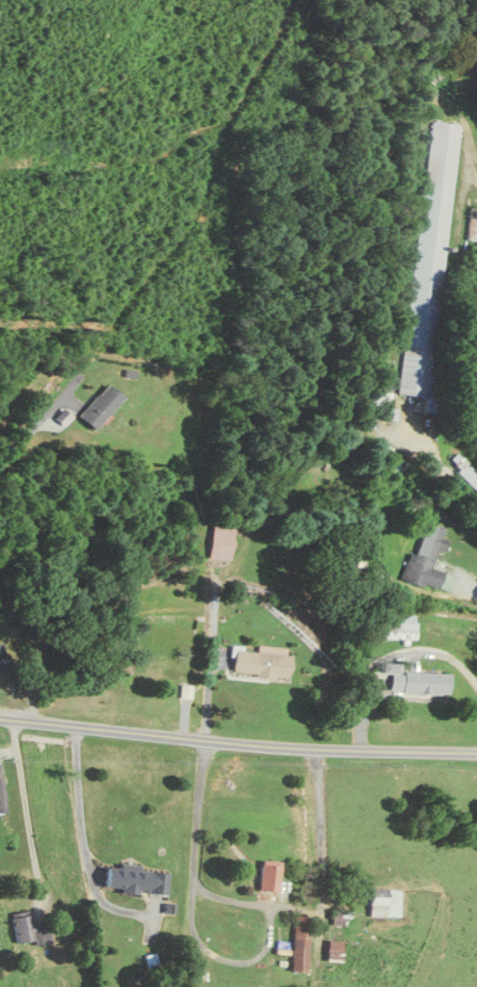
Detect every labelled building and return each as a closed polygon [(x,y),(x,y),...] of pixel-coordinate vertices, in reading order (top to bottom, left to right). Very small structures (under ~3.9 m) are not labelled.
[(428,121),(402,396),(427,399),(425,415),(437,416),(440,378),(433,377),(457,124),(428,121)] [(408,168),(415,168),(416,143),(409,143),(408,168)] [(470,209),(466,241),(476,242),(476,209),(470,209)] [(78,416),(94,431),(124,400),(108,385),(78,416)] [(476,490),(476,473),(457,454),(449,462),(476,490)] [(235,522),(215,519),(210,558),(230,560),(235,522)] [(438,548),(443,550),(449,531),(420,523),(405,581),(438,590),(443,572),(432,568),(438,548)] [(380,638),(416,638),(416,615),(380,615),(380,638)] [(232,673),(287,678),(290,647),(259,645),(259,650),(234,647),(232,673)] [(451,695),(452,673),(404,671),(404,675),(392,674),(391,692),(451,695)] [(259,891),(279,892),(281,862),(260,861),(259,891)] [(169,870),(107,866),(106,890),(168,894),(169,870)] [(401,917),(401,889),(371,889),(371,917),(401,917)] [(15,944),(34,941),(35,945),(51,943),(49,929),(32,932),(29,912),(11,914),(15,944)] [(292,972),(308,972),(310,917),(294,916),(292,972)] [(346,960),(346,940),(329,940),(329,960),(346,960)]
